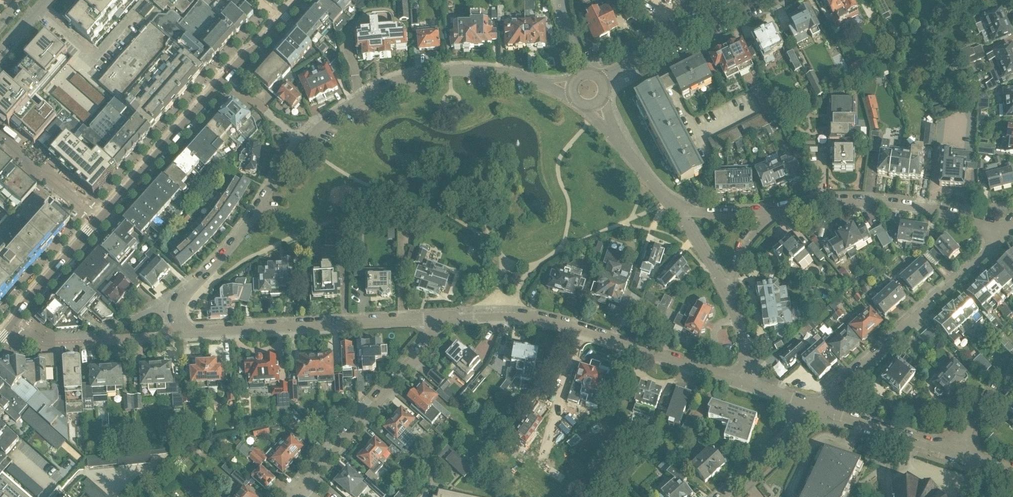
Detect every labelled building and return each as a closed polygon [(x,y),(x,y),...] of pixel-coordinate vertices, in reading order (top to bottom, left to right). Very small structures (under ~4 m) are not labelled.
[(120,10),(109,0),(79,0),(78,1),(106,26),(120,10)] [(129,0),(109,0),(120,10),(129,0)] [(154,3),(164,12),(168,7),(174,0),(156,0),(154,3)] [(168,7),(171,10),(175,9),(176,8),(182,14),(184,14),(196,0),(174,0),(168,7)] [(238,33),(248,21),(229,4),(224,0),(201,0),(201,1),(207,6),(220,18),(238,33)] [(248,21),(254,15),(254,13),(239,0),(224,0),(229,4),(248,21)] [(322,55),(328,60),(331,66),(339,57),(338,54),(324,42),(325,41),(341,55),(339,45),(337,37),(361,11),(356,7),(353,5),(347,0),(324,0),(315,10),(304,23),(295,32),(307,42),(322,55)] [(361,11),(368,8),(375,1),(378,4),(391,0),(350,0),(353,2),(353,3),(357,6),(356,7),(361,11)] [(409,20),(408,0),(398,0),(400,21),(409,20)] [(526,16),(526,20),(526,24),(527,47),(536,47),(536,48),(546,47),(546,45),(551,45),(551,36),(546,37),(545,23),(530,24),(530,10),(534,10),(534,1),(532,0),(525,0),(526,16)] [(851,0),(826,0),(827,2),(826,2),(833,15),(830,17),(835,25),(837,29),(840,28),(837,24),(849,18),(850,19),(858,15),(856,10),(851,0)] [(91,43),(106,26),(78,1),(72,7),(74,9),(71,12),(69,11),(63,17),(91,43)] [(190,35),(216,58),(218,55),(237,34),(238,33),(220,18),(207,6),(201,1),(183,22),(181,24),(180,26),(190,35)] [(883,1),(876,4),(882,17),(889,13),(883,1)] [(145,18),(155,8),(149,3),(140,14),(145,18)] [(599,14),(597,10),(593,8),(588,11),(587,14),(590,19),(587,20),(591,28),(592,30),(592,31),(591,32),(591,33),(595,42),(597,43),(598,43),(601,41),(611,36),(610,34),(615,31),(615,30),(618,29),(614,21),(615,20),(613,15),(611,15),(608,9),(599,14)] [(627,21),(633,18),(629,8),(623,11),(627,21)] [(808,10),(805,9),(801,11),(799,14),(801,16),(791,21),(792,24),(789,26),(791,31),(789,31),(793,40),(794,39),(796,43),(801,40),(799,37),(808,32),(809,34),(810,33),(812,39),(820,35),(817,30),(818,30),(812,18),(816,17),(817,15),(814,9),(812,9),(808,10)] [(412,26),(419,26),(418,10),(411,10),(412,26)] [(987,31),(1006,23),(1001,11),(981,20),(983,25),(984,25),(987,31)] [(442,29),(450,28),(448,12),(440,12),(442,29)] [(181,24),(183,22),(174,13),(171,14),(168,17),(159,17),(152,25),(205,70),(216,58),(190,35),(180,26),(181,24)] [(472,20),(473,48),(491,48),(492,46),(492,42),(498,41),(497,30),(492,30),(492,22),(489,22),(488,17),(482,17),(482,14),(472,14),(472,20)] [(518,24),(506,24),(507,47),(516,46),(516,48),(518,48),(519,49),(523,49),(525,47),(527,47),(526,24),(526,20),(526,16),(518,16),(518,24)] [(380,29),(380,23),(379,21),(377,20),(374,20),(372,22),(372,24),(372,30),(362,31),(359,32),(358,34),(357,37),(358,51),(364,51),(365,60),(376,59),(376,56),(381,55),(381,59),(392,58),(392,49),(408,48),(407,34),(406,31),(404,29),(401,28),(380,29)] [(465,51),(473,50),(473,48),(472,20),(463,21),(463,25),(456,25),(456,34),(452,34),(453,48),(463,48),(465,51)] [(1011,35),(1006,23),(987,31),(981,33),(984,40),(983,40),(986,46),(991,44),(1011,35)] [(205,70),(152,25),(151,24),(99,84),(116,99),(152,130),(178,100),(205,70)] [(887,25),(880,29),(888,43),(895,39),(887,25)] [(433,50),(433,49),(441,48),(438,28),(418,31),(421,50),(428,50),(433,50)] [(773,58),(785,52),(783,48),(773,28),(752,38),(755,44),(753,45),(754,47),(749,50),(753,57),(758,55),(758,53),(759,52),(764,61),(766,65),(774,61),(773,58)] [(292,37),(275,56),(295,74),(322,55),(307,42),(295,32),(292,37)] [(64,111),(44,94),(74,60),(47,35),(0,88),(0,118),(9,127),(11,125),(21,134),(22,133),(35,144),(46,132),(64,111)] [(727,49),(737,70),(739,74),(747,70),(745,66),(748,65),(752,74),(756,72),(741,42),(735,46),(733,44),(728,47),(727,49)] [(984,53),(982,48),(981,46),(971,50),(969,48),(960,52),(964,61),(968,59),(968,60),(984,53)] [(1012,61),(1012,50),(1012,47),(988,57),(990,62),(989,62),(992,69),(989,70),(989,71),(1012,61)] [(724,75),(727,80),(739,74),(737,70),(727,49),(715,55),(710,58),(715,69),(720,66),(724,75)] [(802,69),(796,58),(793,52),(786,56),(794,73),(802,69)] [(970,64),(974,63),(986,58),(984,53),(968,60),(970,64)] [(279,98),(291,85),(297,78),(297,75),(295,74),(275,56),(256,77),(256,80),(278,99),(279,98)] [(870,72),(864,60),(851,67),(857,79),(870,72)] [(711,80),(705,69),(701,61),(673,76),(673,77),(679,88),(683,97),(712,82),(711,80)] [(989,71),(993,80),(986,85),(989,91),(1008,83),(1006,78),(1012,75),(1012,61),(989,71)] [(711,66),(705,69),(711,80),(717,77),(711,66)] [(314,73),(327,100),(335,96),(333,92),(339,89),(328,67),(314,73)] [(314,73),(298,81),(303,91),(306,90),(311,102),(317,99),(319,104),(327,100),(314,73)] [(813,73),(807,76),(818,98),(824,94),(813,73)] [(70,82),(99,107),(105,100),(76,74),(70,82)] [(663,84),(658,87),(663,97),(679,88),(673,77),(663,83),(663,84)] [(754,96),(764,90),(762,84),(751,90),(754,96)] [(284,103),(285,104),(286,103),(288,102),(295,108),(303,98),(296,92),(297,91),(291,85),(279,98),(279,99),(277,101),(282,105),(284,103)] [(84,123),(91,116),(58,87),(52,95),(84,123)] [(648,129),(673,115),(663,97),(658,87),(633,100),(648,129)] [(756,101),(767,96),(764,90),(754,96),(756,101)] [(1002,92),(1003,105),(1005,105),(1012,104),(1012,91),(1002,92)] [(978,112),(981,111),(989,109),(989,99),(987,94),(978,98),(978,112)] [(759,107),(769,101),(767,96),(756,101),(759,107)] [(864,99),(868,112),(872,132),(879,130),(876,121),(878,120),(876,110),(878,110),(875,96),(864,99)] [(861,128),(855,128),(855,98),(831,98),(831,119),(833,119),(833,126),(830,126),(830,146),(835,146),(835,148),(834,148),(834,170),(855,170),(855,148),(854,148),(854,140),(861,140),(861,128)] [(151,130),(152,130),(116,99),(110,107),(145,138),(151,130)] [(765,110),(771,107),(769,101),(759,107),(761,112),(765,110)] [(247,143),(248,142),(237,132),(250,118),(241,109),(234,104),(232,104),(219,118),(247,143)] [(1005,105),(1006,111),(1004,112),(1004,118),(1012,117),(1012,104),(1005,105)] [(947,114),(944,105),(934,108),(936,117),(947,114)] [(139,145),(145,138),(110,107),(103,114),(139,145)] [(771,107),(765,110),(761,112),(763,114),(764,116),(767,114),(772,124),(777,121),(771,107)] [(53,138),(45,147),(52,154),(68,136),(73,141),(79,135),(78,134),(85,126),(83,127),(65,111),(64,111),(46,132),(53,138)] [(978,123),(988,123),(988,116),(981,116),(981,111),(978,112),(978,123)] [(125,160),(139,145),(103,114),(91,128),(91,130),(125,160)] [(768,126),(764,116),(763,114),(759,117),(764,128),(766,127),(768,126)] [(663,157),(688,144),(673,115),(648,129),(663,157)] [(759,131),(764,128),(759,117),(753,119),(759,131)] [(243,148),(246,145),(247,143),(219,118),(206,132),(174,169),(191,184),(196,189),(202,194),(209,186),(206,184),(211,178),(208,176),(209,174),(212,176),(219,169),(220,170),(241,146),(243,148)] [(237,132),(248,142),(258,131),(254,120),(250,118),(237,132)] [(753,133),(759,131),(753,119),(748,122),(753,133)] [(748,136),(753,133),(748,122),(742,125),(748,136)] [(926,123),(923,146),(933,147),(935,124),(926,123)] [(988,123),(978,123),(977,132),(983,132),(983,129),(988,129),(988,123)] [(743,139),(748,136),(742,125),(737,128),(743,139)] [(86,127),(85,126),(78,134),(79,135),(100,153),(100,154),(117,170),(125,160),(91,130),(90,131),(86,127)] [(737,142),(743,139),(737,128),(732,131),(737,142)] [(1012,141),(1012,128),(1010,128),(1009,134),(1007,134),(1003,138),(1002,140),(1008,140),(1012,141)] [(733,144),(737,142),(732,131),(727,133),(733,144)] [(727,147),(733,144),(727,133),(721,136),(727,147)] [(68,136),(52,154),(63,163),(62,164),(96,193),(117,170),(100,154),(100,153),(79,135),(73,141),(68,136)] [(721,150),(727,147),(721,136),(715,139),(721,150)] [(899,177),(903,149),(891,148),(891,144),(891,137),(884,136),(883,143),(882,153),(881,153),(878,173),(890,175),(890,176),(899,177)] [(721,150),(715,139),(715,138),(709,141),(715,152),(720,149),(721,151),(721,150)] [(1011,153),(1011,154),(1012,154),(1012,141),(1008,140),(1002,140),(1001,152),(1011,153)] [(259,150),(259,145),(251,144),(250,149),(249,149),(248,153),(246,153),(242,156),(241,160),(240,160),(235,164),(235,165),(234,169),(246,171),(245,173),(254,174),(256,171),(258,162),(260,150),(259,150)] [(688,144),(663,157),(678,186),(703,173),(688,144)] [(924,148),(916,147),(916,151),(903,149),(899,177),(909,179),(909,178),(921,179),(923,158),(924,148)] [(971,164),(972,153),(943,151),(940,186),(965,188),(966,175),(967,164),(971,164)] [(793,153),(797,163),(809,163),(809,153),(793,153)] [(766,159),(767,163),(768,164),(768,165),(776,185),(777,187),(782,185),(782,186),(789,183),(781,163),(778,154),(766,159)] [(4,212),(11,218),(36,190),(28,184),(0,158),(0,208),(4,212)] [(781,163),(789,183),(790,186),(803,180),(795,162),(794,162),(793,158),(781,163)] [(776,185),(768,165),(768,164),(767,163),(756,168),(757,171),(765,190),(767,191),(771,189),(772,187),(776,185)] [(1002,188),(1012,185),(1012,179),(1012,176),(1012,171),(1011,164),(1006,165),(1007,171),(998,173),(1002,188)] [(729,193),(741,192),(740,167),(733,167),(728,168),(728,174),(729,193)] [(740,167),(741,192),(752,192),(752,173),(751,173),(751,167),(745,167),(740,167)] [(729,193),(728,174),(728,168),(722,168),(722,174),(716,174),(716,186),(713,186),(713,193),(716,193),(729,193)] [(202,194),(196,189),(191,184),(174,169),(164,180),(191,204),(192,203),(193,204),(202,194)] [(1002,188),(998,173),(990,175),(989,170),(984,171),(987,183),(989,183),(991,190),(1002,188)] [(227,197),(238,204),(250,184),(245,181),(244,182),(238,178),(232,188),(231,187),(227,193),(229,195),(227,197)] [(156,189),(184,212),(191,204),(164,180),(156,189)] [(150,196),(176,221),(184,212),(156,189),(150,196)] [(238,204),(227,197),(221,192),(217,198),(216,197),(211,207),(212,207),(210,210),(214,213),(216,214),(226,222),(227,221),(238,204)] [(39,199),(39,198),(34,194),(10,222),(6,218),(5,218),(1,223),(0,225),(0,300),(4,295),(5,296),(6,295),(5,294),(16,282),(16,283),(17,282),(15,280),(20,275),(22,276),(23,275),(33,263),(34,264),(34,263),(33,261),(38,256),(39,257),(40,256),(50,244),(51,244),(51,243),(61,231),(62,232),(63,231),(61,229),(65,223),(68,225),(68,224),(66,222),(66,223),(58,216),(58,215),(51,209),(51,210),(48,207),(48,206),(47,205),(47,206),(39,199)] [(169,229),(176,221),(150,196),(142,204),(159,219),(169,229)] [(161,238),(169,229),(142,204),(134,213),(161,238)] [(209,221),(202,230),(212,238),(226,222),(216,214),(214,213),(210,210),(207,214),(206,219),(209,221)] [(146,242),(153,248),(161,238),(134,213),(126,223),(142,238),(146,242)] [(186,224),(191,219),(186,214),(181,219),(186,224)] [(122,269),(122,268),(127,264),(146,242),(142,238),(126,223),(102,250),(110,257),(120,266),(122,269)] [(197,254),(212,238),(202,230),(201,228),(196,223),(191,228),(197,235),(188,245),(186,243),(188,245),(197,254)] [(912,244),(915,226),(901,223),(900,233),(898,232),(897,236),(899,237),(898,241),(912,244)] [(853,226),(845,232),(855,249),(877,236),(884,248),(892,243),(882,225),(871,231),(871,230),(872,228),(870,225),(868,225),(864,226),(864,225),(856,230),(853,226)] [(915,226),(912,244),(927,246),(929,238),(926,237),(928,228),(915,226)] [(169,234),(173,238),(177,233),(173,229),(169,234)] [(351,246),(351,232),(326,231),(325,246),(351,246)] [(855,249),(845,232),(836,237),(838,240),(830,245),(830,246),(824,249),(829,258),(832,256),(834,261),(835,261),(836,262),(839,260),(840,262),(846,258),(844,255),(848,253),(851,259),(858,255),(856,252),(855,249)] [(789,264),(794,260),(798,265),(809,255),(811,258),(814,255),(820,262),(825,258),(813,243),(805,250),(792,235),(792,236),(791,235),(790,234),(789,235),(786,238),(785,238),(786,239),(785,241),(786,242),(774,252),(780,259),(778,260),(785,268),(789,263),(789,264)] [(948,261),(960,251),(947,236),(935,247),(936,248),(928,254),(926,251),(922,254),(934,267),(937,264),(944,258),(948,261)] [(181,268),(182,269),(197,254),(188,245),(186,243),(181,247),(183,249),(173,259),(181,268)] [(447,272),(424,264),(429,249),(420,246),(415,264),(424,267),(424,270),(420,269),(419,272),(419,273),(417,281),(415,280),(413,287),(417,288),(417,289),(439,296),(441,289),(445,290),(448,281),(444,280),(447,272)] [(639,263),(636,273),(635,276),(640,278),(641,273),(650,275),(652,268),(653,269),(655,263),(660,265),(665,250),(650,246),(644,264),(639,263)] [(623,294),(624,294),(633,266),(620,262),(623,253),(610,249),(606,264),(610,265),(606,276),(605,276),(602,278),(600,286),(595,284),(592,295),(600,297),(598,302),(606,304),(608,300),(610,300),(610,301),(617,303),(618,303),(621,302),(623,294)] [(93,295),(107,281),(120,266),(110,257),(102,250),(76,279),(84,287),(93,295)] [(144,255),(139,251),(136,255),(141,259),(144,255)] [(143,263),(162,280),(164,278),(164,277),(169,271),(156,259),(157,258),(151,251),(146,257),(147,258),(143,263)] [(998,267),(1012,283),(1012,254),(998,267)] [(661,269),(655,278),(658,281),(659,281),(665,287),(676,276),(679,280),(689,270),(686,266),(679,258),(664,273),(661,269)] [(911,269),(923,283),(933,274),(927,267),(929,265),(926,262),(924,264),(921,260),(911,269)] [(159,283),(162,280),(143,263),(138,268),(140,269),(136,273),(153,289),(159,282),(159,283)] [(280,296),(285,296),(285,288),(294,288),(293,263),(284,263),(284,266),(280,267),(280,282),(280,288),(280,292),(280,296)] [(122,268),(132,277),(136,272),(127,264),(122,268)] [(255,293),(261,293),(261,294),(270,294),(271,296),(280,296),(280,292),(280,288),(280,282),(280,267),(279,267),(278,265),(272,265),(271,267),(270,267),(270,272),(260,272),(261,281),(255,281),(255,293)] [(334,272),(334,265),(321,266),(321,273),(315,273),(315,280),(313,280),(314,299),(338,297),(337,291),(341,291),(340,277),(336,277),(336,272),(334,272)] [(132,277),(122,269),(120,266),(107,281),(126,298),(128,295),(128,294),(133,289),(137,289),(141,285),(132,277)] [(580,279),(582,271),(577,270),(574,268),(573,268),(572,271),(571,273),(570,276),(564,293),(576,297),(576,295),(581,296),(584,289),(586,281),(580,279)] [(838,272),(844,279),(849,275),(843,268),(838,272)] [(767,280),(772,272),(766,269),(762,276),(767,280)] [(913,292),(923,283),(911,269),(899,279),(906,286),(907,285),(913,292)] [(997,269),(988,278),(992,282),(1002,293),(1007,299),(1012,295),(1012,296),(1012,286),(997,269)] [(355,278),(367,278),(367,280),(368,295),(373,295),(380,295),(381,296),(383,298),(389,298),(392,295),(391,292),(391,278),(393,278),(393,270),(355,270),(355,278)] [(564,293),(570,276),(571,273),(566,271),(565,275),(552,271),(550,280),(551,280),(550,281),(549,282),(548,285),(549,287),(548,288),(553,290),(554,291),(557,292),(559,292),(564,293)] [(987,276),(976,285),(978,287),(992,302),(994,304),(997,308),(1002,304),(1002,303),(1007,299),(1002,293),(992,282),(988,278),(987,276)] [(115,314),(99,300),(93,295),(84,287),(76,279),(57,300),(79,320),(88,310),(103,323),(114,319),(114,318),(113,318),(112,317),(115,314)] [(880,291),(883,294),(896,308),(906,299),(899,292),(901,290),(892,280),(880,291)] [(123,302),(126,298),(107,281),(93,295),(99,300),(101,297),(103,299),(103,300),(103,301),(108,306),(109,307),(110,306),(112,304),(116,307),(122,301),(123,302)] [(232,302),(240,301),(242,293),(243,291),(245,286),(246,281),(238,282),(237,283),(237,286),(229,287),(229,290),(224,290),(222,292),(222,302),(232,301),(232,302)] [(786,288),(779,289),(778,284),(758,288),(757,289),(756,289),(756,290),(757,295),(757,296),(758,295),(759,297),(760,296),(762,308),(790,303),(790,299),(788,299),(786,288)] [(242,293),(250,296),(251,293),(253,293),(252,285),(245,286),(243,291),(242,293)] [(991,323),(994,320),(990,314),(992,313),(993,313),(997,310),(997,308),(994,304),(992,302),(978,287),(968,295),(981,309),(980,311),(986,318),(990,322),(991,323)] [(896,308),(883,294),(873,303),(877,307),(875,308),(878,312),(880,311),(885,317),(896,308)] [(663,319),(673,300),(664,295),(654,314),(663,319)] [(650,303),(655,307),(659,301),(654,298),(650,303)] [(953,306),(943,315),(944,316),(957,330),(958,331),(962,336),(983,319),(964,298),(954,307),(953,306)] [(57,300),(56,299),(38,319),(38,320),(39,319),(45,325),(48,321),(57,329),(83,327),(85,325),(79,320),(57,300)] [(213,311),(210,311),(211,319),(229,318),(229,316),(233,315),(232,310),(233,310),(232,302),(232,301),(222,302),(213,302),(211,303),(211,309),(213,309),(213,311)] [(702,326),(705,327),(709,319),(713,318),(714,317),(713,313),(712,313),(714,310),(706,306),(705,301),(700,302),(695,311),(684,305),(682,310),(704,322),(702,326)] [(644,302),(640,310),(651,317),(656,309),(644,302)] [(790,303),(762,308),(764,320),(763,320),(762,322),(761,322),(761,323),(762,323),(762,327),(762,328),(763,328),(764,329),(776,327),(777,331),(784,329),(784,326),(785,326),(793,324),(791,310),(790,310),(790,308),(791,308),(790,303)] [(1012,322),(1012,314),(1011,313),(1005,306),(1000,311),(1012,323),(1012,322)] [(704,328),(705,327),(702,326),(704,322),(682,310),(679,315),(690,321),(685,330),(699,337),(701,334),(702,334),(706,333),(706,332),(705,328),(704,328)] [(861,319),(872,332),(882,324),(870,311),(861,319)] [(856,314),(851,319),(854,323),(860,319),(856,314)] [(958,331),(957,330),(944,316),(934,325),(954,346),(959,341),(954,335),(958,331)] [(862,341),(872,332),(861,319),(851,328),(862,341)] [(994,320),(991,323),(999,332),(1004,328),(995,319),(994,320)] [(815,331),(819,327),(814,320),(809,324),(815,331)] [(1003,337),(991,324),(986,328),(999,341),(1003,337)] [(928,330),(935,337),(939,333),(933,326),(928,330)] [(839,338),(850,352),(860,343),(848,330),(839,338)] [(930,341),(935,337),(928,330),(924,334),(930,341)] [(850,352),(839,338),(835,333),(827,340),(826,338),(823,340),(840,360),(850,352)] [(926,344),(930,341),(924,334),(920,337),(926,344)] [(795,360),(800,355),(802,357),(808,352),(804,348),(798,341),(780,357),(781,358),(783,361),(784,363),(785,365),(786,365),(788,366),(789,366),(789,365),(790,366),(791,367),(793,365),(796,362),(795,361),(795,360)] [(377,368),(376,362),(382,361),(382,356),(388,355),(388,347),(382,347),(382,343),(380,344),(378,342),(374,342),(373,344),(364,344),(362,343),(360,345),(357,345),(359,364),(357,364),(357,378),(357,379),(358,383),(364,383),(364,372),(373,372),(377,368)] [(839,365),(821,344),(803,360),(810,368),(810,369),(820,380),(831,370),(831,369),(837,364),(839,366),(839,365)] [(354,354),(353,345),(342,346),(343,370),(352,369),(353,379),(357,379),(357,378),(357,364),(355,364),(355,362),(355,354),(354,354)] [(457,367),(469,354),(459,345),(447,358),(443,364),(449,370),(454,364),(457,367)] [(514,352),(506,350),(504,361),(512,363),(511,370),(508,369),(506,380),(511,384),(515,379),(516,378),(520,373),(520,372),(524,373),(529,348),(525,347),(525,348),(515,346),(514,352)] [(516,378),(515,379),(522,380),(520,390),(531,392),(532,382),(534,368),(535,368),(536,367),(537,361),(543,362),(544,353),(539,352),(539,351),(530,349),(530,348),(529,348),(524,373),(520,372),(520,373),(516,378)] [(472,352),(469,354),(457,367),(453,372),(467,384),(475,375),(472,373),(474,369),(481,362),(478,360),(480,359),(472,352)] [(66,396),(59,396),(56,355),(41,356),(41,359),(39,361),(10,363),(10,362),(6,363),(0,369),(0,381),(24,403),(29,407),(30,408),(69,443),(68,429),(67,415),(67,414),(66,396)] [(315,355),(310,355),(310,358),(301,359),(302,365),(298,366),(300,388),(310,387),(310,383),(319,383),(317,358),(316,358),(315,355)] [(908,367),(912,362),(903,355),(897,363),(893,360),(887,367),(891,370),(882,381),(883,382),(884,386),(887,389),(891,388),(900,395),(903,392),(907,395),(912,388),(908,386),(910,383),(914,386),(919,380),(918,379),(921,374),(916,370),(913,374),(909,370),(911,368),(908,367)] [(973,362),(984,374),(991,367),(980,355),(973,362)] [(317,358),(319,383),(334,382),(332,357),(325,357),(323,356),(320,356),(319,357),(317,358)] [(76,357),(68,357),(68,358),(63,358),(66,396),(67,414),(67,415),(85,413),(84,410),(83,389),(81,357),(76,357)] [(279,381),(277,357),(265,358),(265,361),(264,361),(263,359),(261,358),(259,358),(258,359),(257,361),(255,361),(251,360),(247,362),(245,362),(245,364),(239,365),(240,373),(246,373),(246,375),(249,375),(250,383),(251,383),(251,389),(265,388),(264,382),(279,381)] [(209,389),(207,362),(206,362),(202,361),(199,362),(197,362),(197,366),(192,367),(193,370),(191,370),(192,384),(198,384),(199,389),(209,389)] [(207,362),(209,389),(219,388),(218,383),(224,383),(224,368),(223,368),(223,365),(217,365),(217,361),(215,362),(212,361),(209,362),(207,362)] [(562,415),(574,419),(581,397),(588,399),(586,406),(597,410),(604,387),(608,388),(611,377),(599,373),(602,365),(592,362),(589,370),(581,367),(576,383),(573,382),(572,383),(567,404),(565,404),(562,415)] [(943,375),(957,387),(962,381),(965,382),(968,379),(967,377),(967,376),(965,374),(966,374),(962,370),(963,369),(958,365),(957,366),(954,363),(943,375)] [(140,379),(142,378),(143,389),(149,388),(149,392),(158,391),(156,365),(155,366),(154,364),(153,364),(150,364),(149,366),(141,366),(142,374),(140,374),(140,379)] [(163,365),(162,364),(159,364),(158,365),(156,365),(158,391),(158,396),(172,395),(173,408),(184,408),(183,395),(178,396),(177,379),(172,379),(172,365),(163,365)] [(114,368),(113,366),(109,367),(108,368),(107,368),(108,394),(117,393),(117,390),(123,389),(122,367),(114,368)] [(83,389),(84,410),(95,409),(94,397),(107,397),(107,394),(108,394),(107,368),(106,368),(105,367),(101,367),(100,369),(92,369),(92,377),(90,377),(90,382),(92,381),(93,389),(83,389)] [(440,387),(446,380),(434,369),(428,376),(440,387)] [(334,376),(335,394),(344,393),(343,375),(334,376)] [(467,388),(473,393),(485,379),(481,375),(473,384),(472,383),(467,388)] [(948,397),(957,387),(943,375),(934,385),(937,388),(935,390),(935,393),(938,396),(942,396),(944,394),(948,397)] [(511,384),(506,380),(501,386),(506,390),(507,389),(511,384)] [(10,407),(17,413),(21,417),(27,411),(30,408),(29,407),(24,403),(0,381),(0,398),(10,407)] [(291,401),(298,401),(297,387),(297,381),(290,382),(291,401)] [(444,392),(451,385),(447,381),(440,388),(444,392)] [(273,395),(288,394),(287,383),(281,383),(282,388),(273,389),(273,395)] [(436,410),(441,414),(447,420),(451,416),(445,410),(444,411),(439,407),(440,406),(434,401),(438,397),(423,384),(421,384),(420,385),(419,386),(419,388),(416,392),(436,410)] [(650,388),(642,385),(634,413),(652,419),(655,409),(656,409),(662,392),(656,390),(656,388),(650,386),(650,388)] [(691,404),(693,397),(673,391),(671,398),(674,399),(667,423),(680,427),(688,403),(691,404)] [(410,399),(409,400),(413,404),(411,405),(432,424),(441,414),(436,410),(416,392),(413,395),(411,395),(410,397),(410,399)] [(133,395),(124,396),(125,411),(134,410),(133,395)] [(143,410),(142,395),(133,395),(134,410),(143,410)] [(0,418),(5,413),(12,419),(13,417),(18,422),(22,418),(21,417),(17,413),(10,407),(0,398),(0,418)] [(748,447),(757,419),(712,404),(708,411),(711,413),(710,419),(724,424),(723,427),(728,429),(725,440),(748,447)] [(31,409),(24,416),(28,421),(35,413),(31,409)] [(393,419),(406,431),(409,427),(413,430),(419,422),(414,417),(412,419),(401,410),(398,410),(395,413),(396,416),(393,419)] [(490,421),(494,415),(485,410),(482,416),(490,421)] [(544,421),(531,412),(514,435),(527,444),(544,421)] [(35,413),(28,421),(33,425),(40,417),(35,413)] [(45,421),(40,417),(33,425),(37,429),(45,421)] [(688,431),(695,420),(689,417),(683,428),(688,431)] [(297,431),(300,426),(292,419),(289,424),(297,431)] [(406,431),(393,419),(390,422),(388,422),(385,426),(385,429),(391,435),(388,438),(401,449),(404,446),(406,448),(412,441),(415,444),(417,441),(412,436),(412,437),(406,431)] [(695,420),(688,431),(694,434),(700,423),(695,420)] [(49,425),(45,421),(37,429),(42,433),(49,425)] [(427,433),(432,428),(424,421),(420,426),(427,433)] [(2,452),(7,456),(20,441),(0,423),(0,450),(2,452)] [(54,429),(49,425),(42,433),(47,437),(54,429)] [(58,433),(54,429),(47,437),(51,441),(58,433)] [(582,441),(577,435),(569,442),(574,448),(582,441)] [(277,445),(294,461),(295,460),(296,459),(299,457),(299,456),(305,448),(292,436),(285,444),(282,440),(277,445)] [(384,464),(387,460),(383,457),(388,451),(375,440),(372,440),(369,443),(369,446),(370,447),(368,450),(384,464)] [(208,447),(217,454),(221,449),(212,442),(208,447)] [(249,457),(253,453),(242,443),(238,447),(237,450),(247,459),(249,457)] [(873,453),(875,446),(868,444),(865,451),(873,453)] [(293,462),(294,461),(277,445),(273,450),(276,454),(276,455),(277,456),(275,459),(275,461),(277,462),(274,465),(283,473),(290,466),(291,466),(293,463),(293,462)] [(388,451),(397,459),(402,453),(392,445),(388,451)] [(438,457),(441,459),(443,462),(446,464),(448,462),(449,464),(459,472),(460,473),(463,476),(465,478),(472,471),(454,455),(456,453),(448,446),(438,457)] [(715,482),(723,475),(719,471),(729,462),(724,455),(725,454),(721,449),(715,446),(689,470),(698,479),(700,477),(706,483),(711,478),(715,482)] [(253,453),(264,463),(268,459),(257,449),(253,453)] [(862,461),(827,449),(804,496),(846,496),(862,461)] [(3,471),(12,461),(7,456),(2,452),(0,450),(0,475),(3,471)] [(384,464),(368,450),(365,453),(364,452),(362,452),(358,455),(358,459),(371,470),(376,474),(384,465),(383,464),(384,464)] [(261,467),(264,463),(253,453),(249,457),(261,467)] [(427,457),(421,465),(426,469),(432,462),(427,457)] [(693,494),(684,484),(688,480),(672,469),(663,463),(658,468),(666,474),(676,480),(661,493),(662,493),(659,496),(689,496),(692,495),(692,496),(693,494)] [(272,485),(276,480),(262,468),(253,479),(249,483),(250,483),(253,486),(256,482),(267,491),(268,489),(270,490),(272,487),(272,485)] [(360,492),(360,491),(358,488),(363,482),(348,469),(342,476),(340,476),(338,479),(338,481),(337,483),(351,495),(352,495),(355,496),(356,496),(360,492)] [(380,478),(376,474),(371,470),(366,476),(369,478),(375,484),(380,478)] [(246,488),(250,483),(249,483),(237,472),(232,477),(241,485),(232,494),(235,496),(256,496),(246,488)] [(88,488),(93,483),(88,478),(83,484),(88,488)] [(382,496),(385,496),(387,494),(380,488),(375,484),(369,478),(365,482),(375,491),(382,496)] [(4,482),(0,487),(0,496),(21,496),(4,482)] [(90,496),(98,487),(93,483),(88,488),(85,492),(90,496)] [(920,483),(893,484),(893,486),(893,492),(892,492),(892,494),(893,493),(893,496),(942,496),(939,493),(938,494),(936,491),(936,489),(926,484),(925,484),(920,485),(920,483)] [(90,496),(98,496),(103,491),(98,487),(90,496)] [(191,487),(186,493),(191,496),(202,496),(191,487)]
